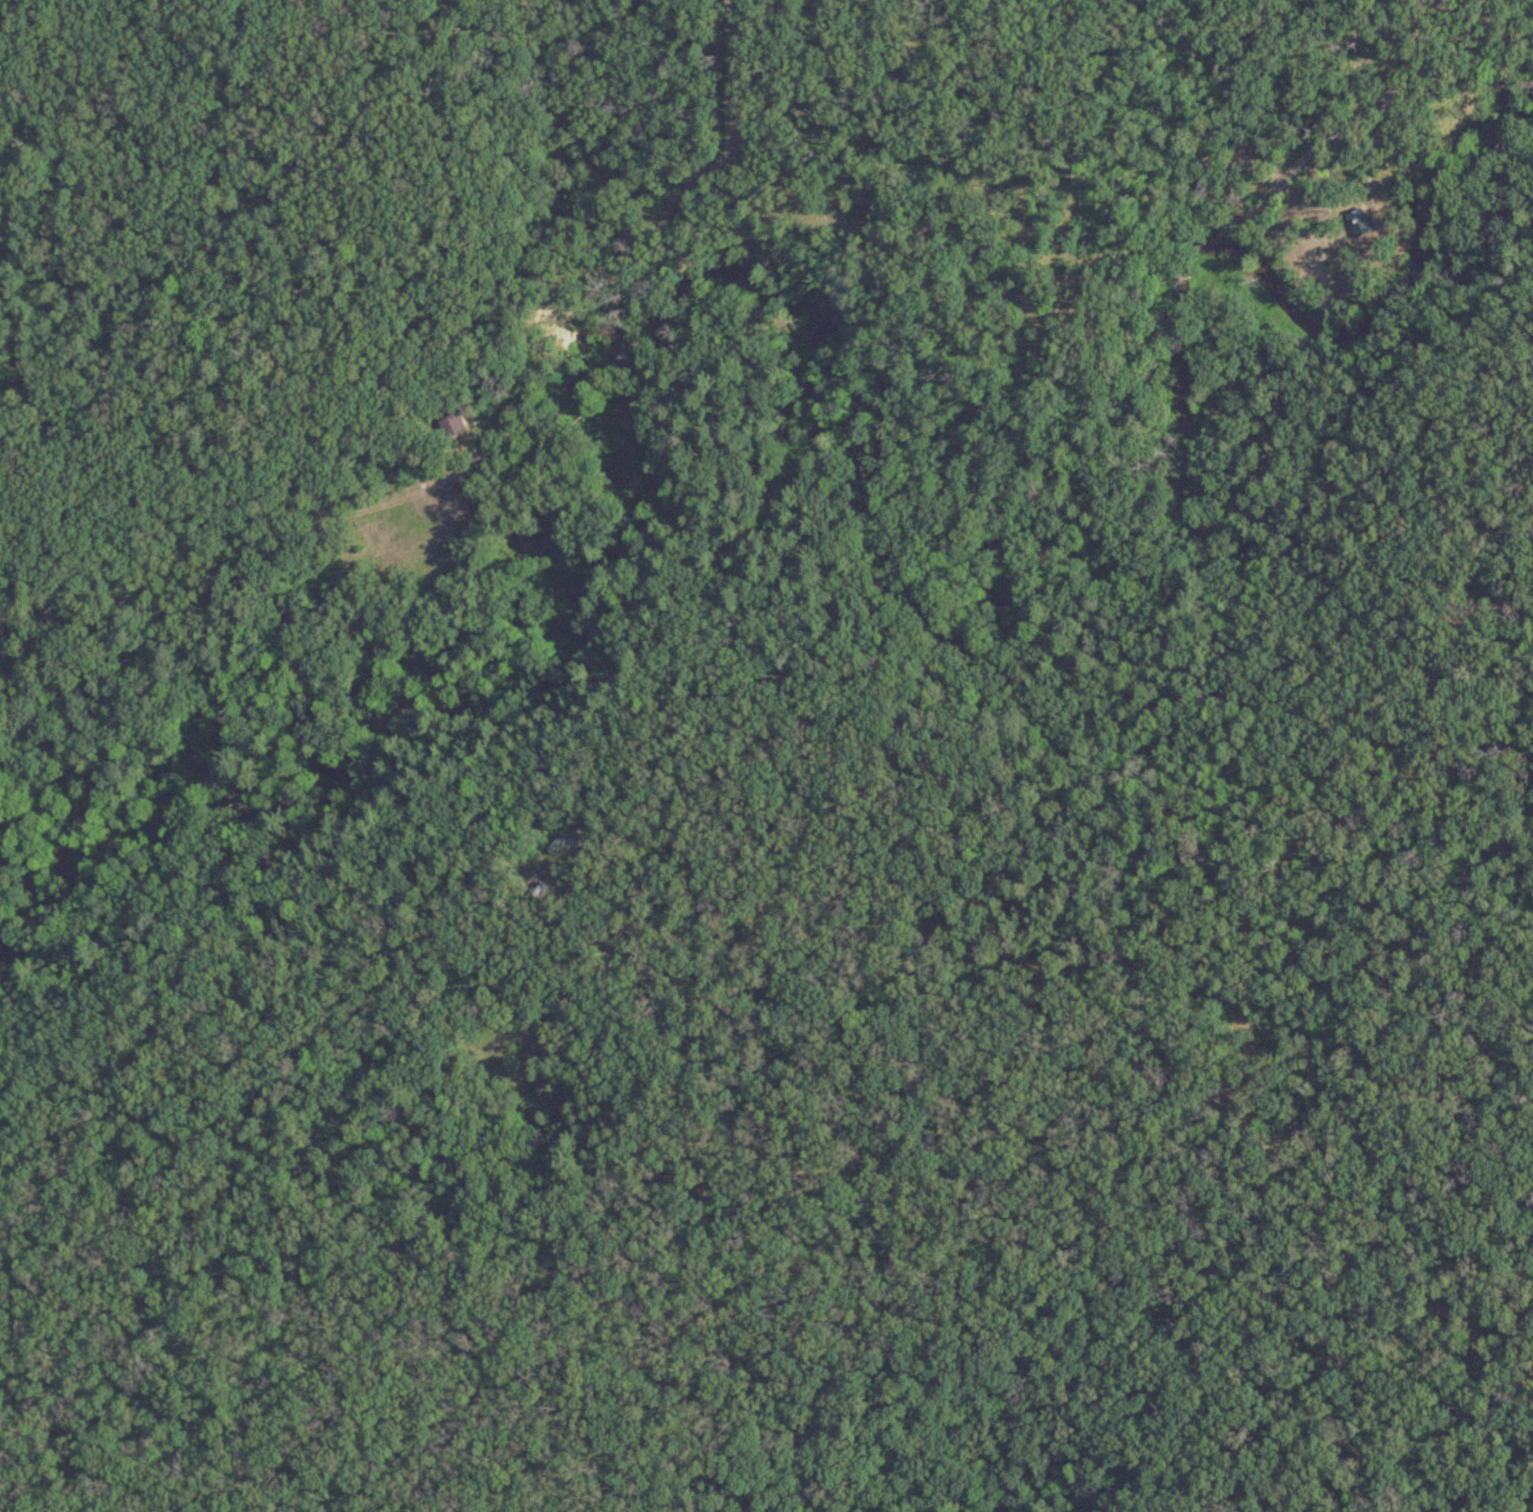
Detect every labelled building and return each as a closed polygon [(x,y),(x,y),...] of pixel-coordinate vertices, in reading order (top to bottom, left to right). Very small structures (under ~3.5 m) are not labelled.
[(1372,231),(1361,208),(1345,216),(1356,239),(1372,231)] [(439,424),(448,439),(467,428),(457,412),(439,424)]
